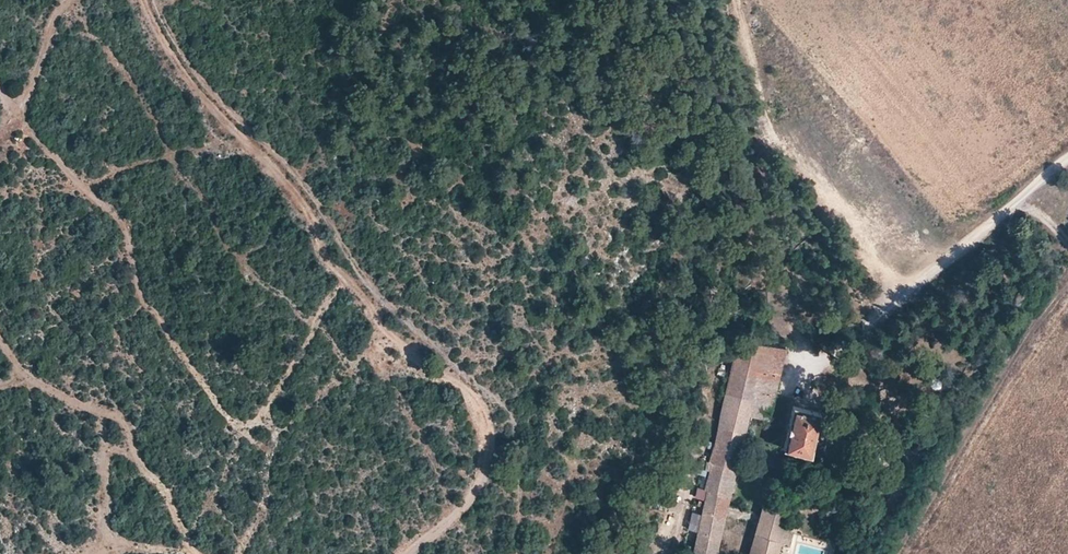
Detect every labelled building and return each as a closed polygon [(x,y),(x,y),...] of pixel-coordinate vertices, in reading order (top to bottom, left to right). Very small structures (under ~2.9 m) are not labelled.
[(777,374),(784,347),(736,337),(708,462),(706,462),(704,468),(709,470),(703,490),(706,490),(692,550),(701,553),(714,553),(728,497),(743,435),(745,426),(747,414),(749,408),(745,407),(756,369),(777,374)] [(766,418),(777,374),(756,369),(745,407),(749,408),(747,414),(752,415),(766,418)] [(786,446),(807,452),(817,415),(794,409),(786,446)] [(753,536),(779,545),(786,514),(762,506),(753,536)] [(779,545),(753,536),(748,553),(776,553),(779,545)]
